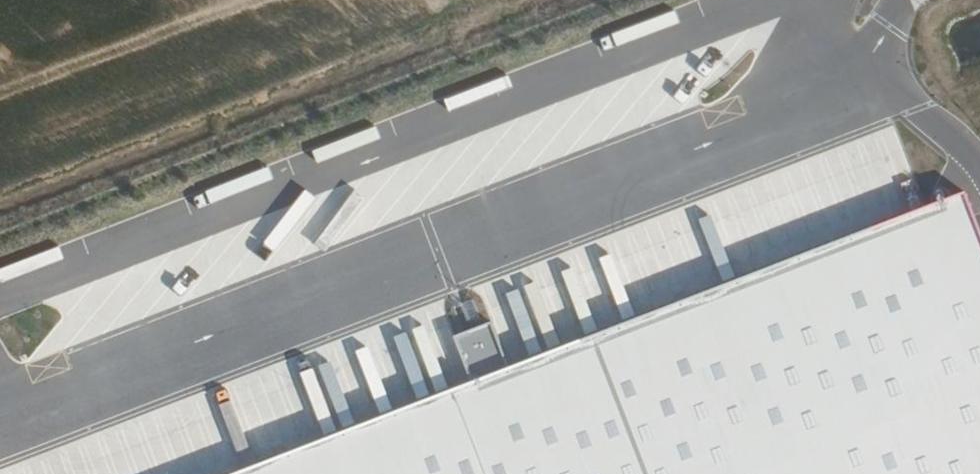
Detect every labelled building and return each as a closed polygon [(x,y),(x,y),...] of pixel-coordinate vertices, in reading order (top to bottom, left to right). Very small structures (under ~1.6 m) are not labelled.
[(207,473),(979,473),(979,262),(955,195),(502,362),(485,317),(448,330),(466,376),(207,473)]
